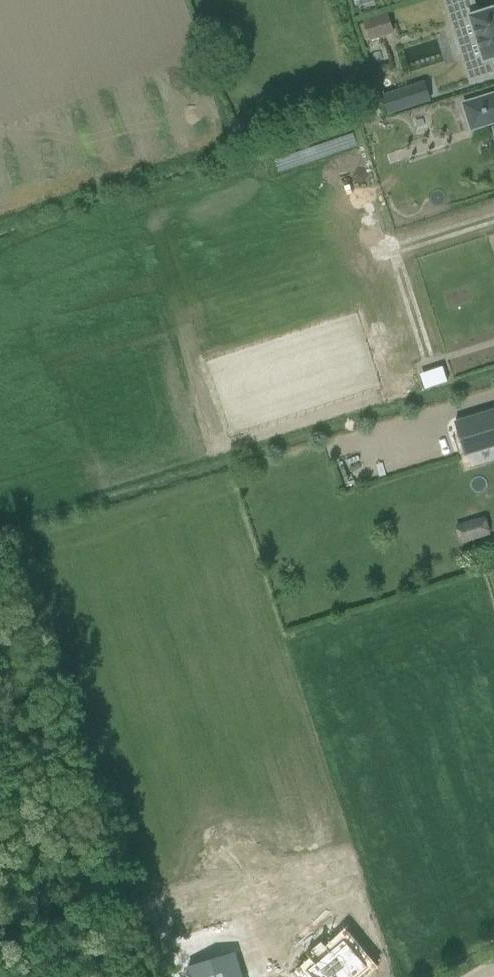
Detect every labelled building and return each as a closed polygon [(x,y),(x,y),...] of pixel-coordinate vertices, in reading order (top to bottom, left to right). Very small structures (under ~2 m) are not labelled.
[(493,59),(493,8),(477,14),(473,0),(469,0),(448,7),(455,29),(465,60),(472,82),(493,75),(493,67),(492,59),(493,59)] [(379,28),(391,24),(388,13),(362,21),(369,42),(382,37),(379,28)] [(431,101),(425,81),(381,95),(388,115),(431,101)] [(493,122),(493,95),(483,99),(490,123),(493,122)] [(425,389),(436,385),(448,381),(443,366),(431,370),(420,374),(425,389)] [(493,446),(493,411),(455,423),(465,455),(493,446)] [(462,544),(491,535),(485,516),(456,525),(462,544)] [(486,576),(493,600),(493,599),(493,574),(486,576)] [(362,972),(338,944),(324,956),(315,946),(299,960),(307,970),(300,976),(356,976),(362,972)] [(191,976),(243,976),(236,953),(188,967),(191,976)]
